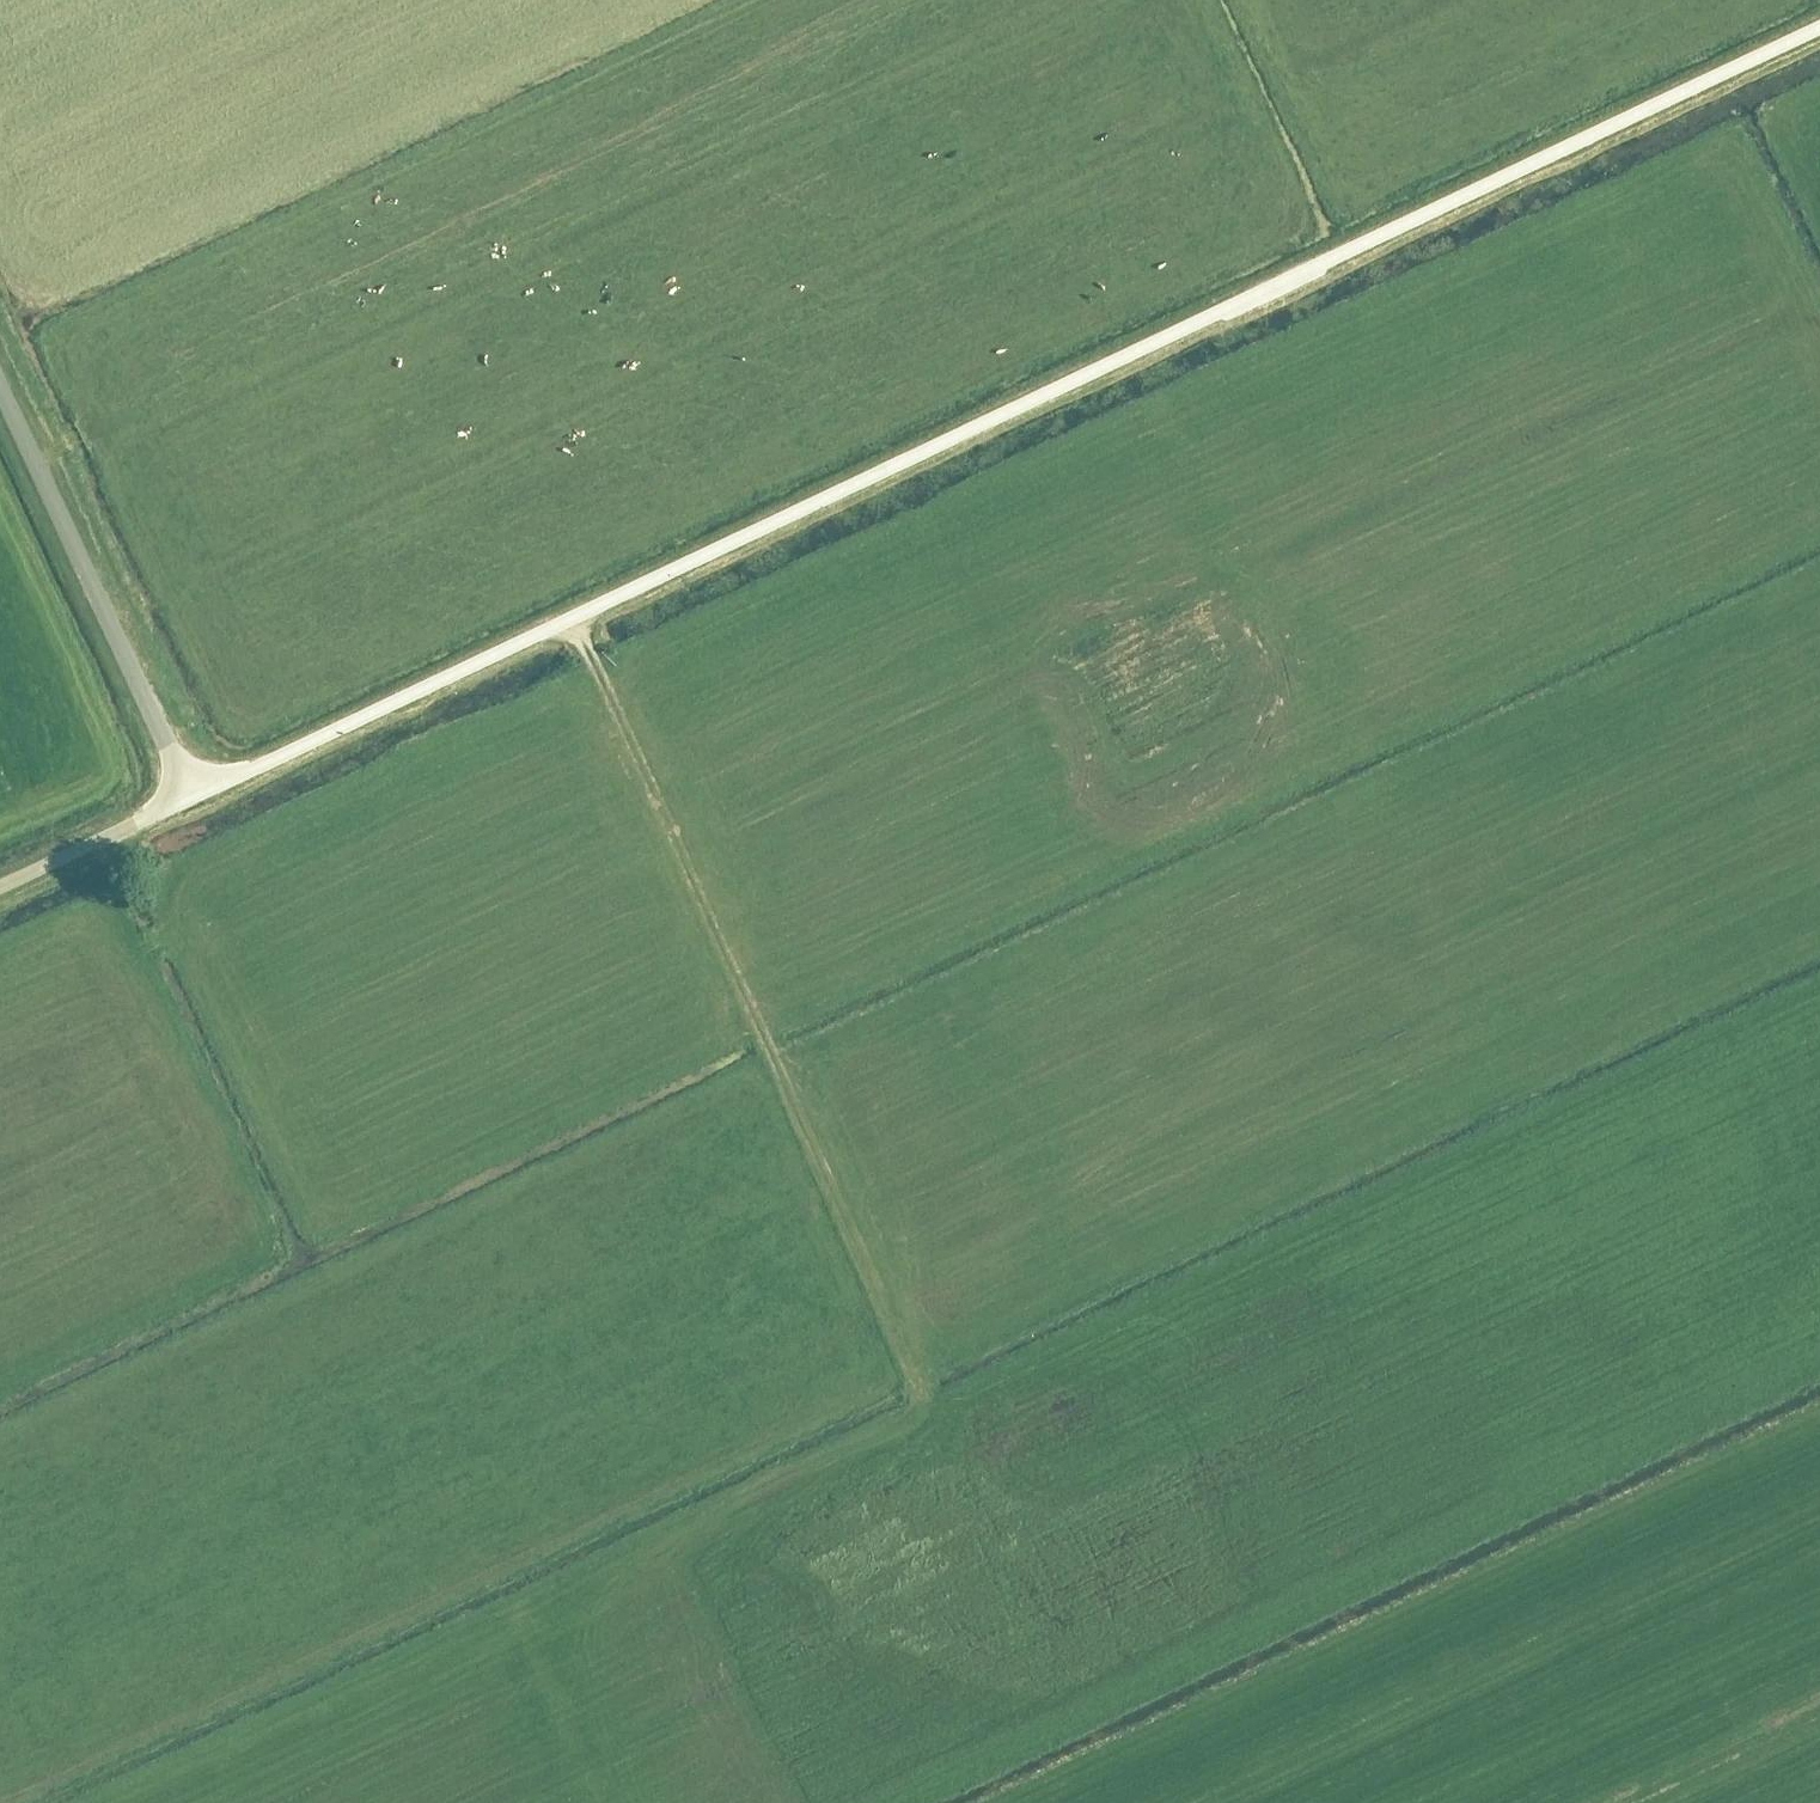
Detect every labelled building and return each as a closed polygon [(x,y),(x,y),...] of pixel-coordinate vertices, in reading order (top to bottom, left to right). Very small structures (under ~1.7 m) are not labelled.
[(150,869),(137,878),(143,887),(156,878),(150,869)]
